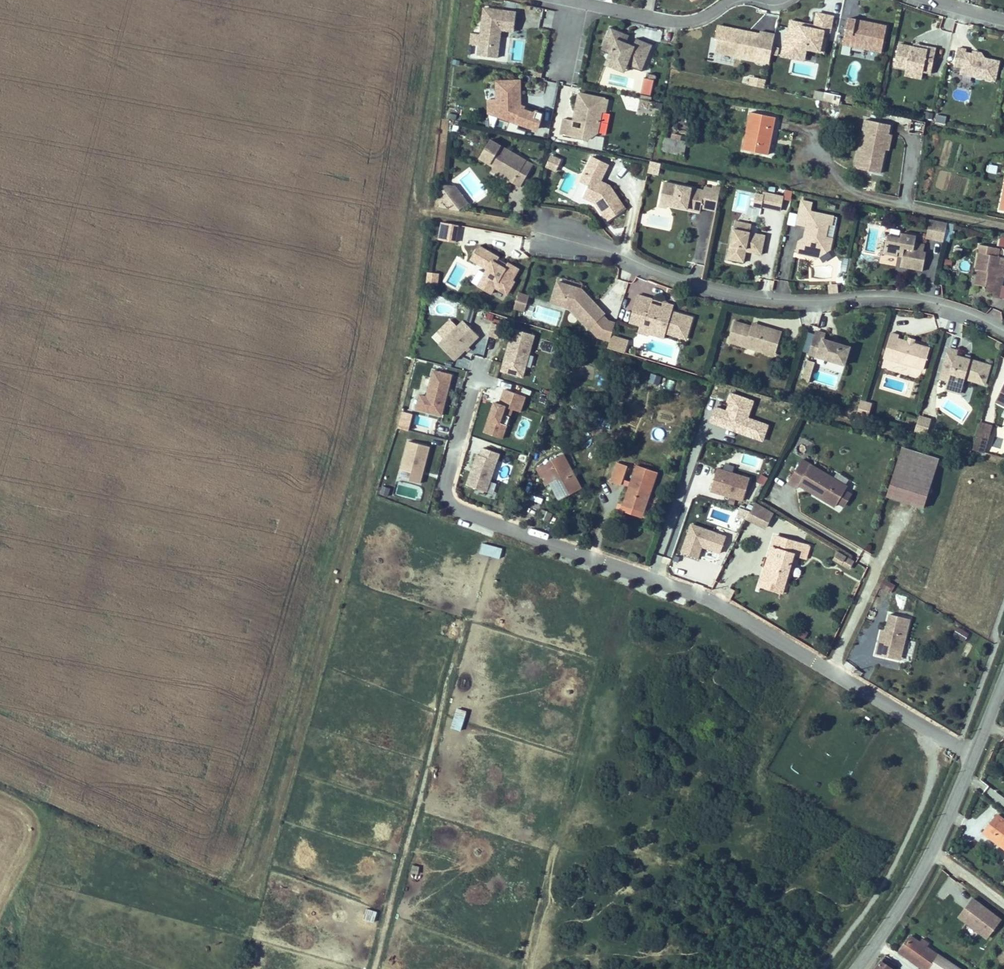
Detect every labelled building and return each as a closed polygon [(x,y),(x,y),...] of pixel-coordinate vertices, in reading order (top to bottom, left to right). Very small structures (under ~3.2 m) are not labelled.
[(655,0),(646,0),(644,8),(653,10),(655,0)] [(498,59),(501,31),(513,32),(515,13),(503,11),(484,9),(479,57),(498,59)] [(790,21),(788,32),(786,32),(782,53),(781,56),(805,61),(805,57),(807,49),(823,52),(827,32),(829,32),(833,16),(816,13),(814,26),(811,25),(806,24),(790,21)] [(882,46),(886,25),(855,19),(848,17),(845,31),(843,43),(876,50),(877,49),(877,48),(878,48),(879,47),(880,46),(881,46),(882,46)] [(759,34),(725,26),(718,25),(712,51),(754,59),(758,38),(759,34)] [(607,52),(611,54),(609,57),(606,64),(623,74),(627,68),(637,73),(644,61),(651,48),(637,41),(633,48),(625,43),(629,36),(616,28),(606,47),(604,50),(607,52)] [(912,46),(912,49),(897,47),(893,68),(930,75),(935,51),(926,49),(912,46)] [(972,51),(972,54),(965,53),(966,50),(957,48),(954,67),(962,68),(961,74),(995,80),(999,61),(984,58),(983,53),(972,51)] [(752,77),(750,85),(765,89),(767,80),(752,77)] [(524,113),(517,110),(517,108),(518,96),(521,94),(522,82),(499,81),(498,99),(489,98),(489,113),(497,116),(540,129),(545,112),(529,107),(525,110),(524,113)] [(824,101),(826,93),(815,91),(814,99),(824,101)] [(841,96),(826,93),(824,101),(839,104),(841,96)] [(562,136),(589,141),(590,132),(599,134),(603,113),(606,114),(609,101),(581,95),(576,117),(580,117),(579,123),(584,124),(583,130),(574,128),(575,123),(565,121),(562,136)] [(754,112),(749,138),(747,151),(769,155),(771,142),(777,117),(754,112)] [(947,117),(937,115),(935,124),(945,126),(947,117)] [(892,136),(889,135),(891,126),(866,121),(856,169),(881,174),(886,150),(890,150),(892,136)] [(924,123),(910,121),(909,132),(922,135),(924,123)] [(682,156),(684,149),(685,143),(663,138),(661,145),(660,152),(682,156)] [(496,175),(515,184),(523,188),(534,166),(490,143),(480,162),(494,169),(492,173),(496,175)] [(563,161),(553,156),(548,167),(558,172),(563,161)] [(592,156),(583,173),(579,181),(587,185),(581,196),(594,203),(606,221),(624,208),(609,185),(605,183),(603,182),(599,180),(608,163),(592,156)] [(661,165),(652,163),(650,173),(659,174),(661,165)] [(985,173),(996,175),(998,166),(987,164),(985,173)] [(668,206),(683,208),(688,209),(702,211),(703,207),(718,210),(721,189),(722,187),(714,185),(713,188),(705,187),(705,190),(664,183),(662,195),(660,206),(668,208),(668,206)] [(440,207),(459,211),(468,204),(460,193),(456,186),(443,186),(440,207)] [(752,205),(760,207),(760,206),(776,208),(779,209),(781,195),(778,195),(762,192),(761,194),(754,193),(752,205)] [(798,251),(801,254),(808,265),(818,259),(832,249),(834,237),(827,236),(829,224),(832,224),(834,216),(810,211),(812,203),(801,201),(797,226),(807,227),(805,240),(800,244),(798,251)] [(937,220),(931,219),(927,238),(933,240),(937,220)] [(944,242),(948,223),(937,220),(933,240),(944,242)] [(736,221),(735,229),(729,259),(748,263),(750,252),(755,252),(763,254),(767,234),(751,232),(752,224),(736,221)] [(456,243),(459,225),(443,222),(440,240),(456,243)] [(923,271),(927,252),(924,251),(926,244),(916,242),(917,236),(902,232),(901,237),(888,234),(884,253),(898,256),(899,252),(904,253),(903,257),(901,266),(923,271)] [(478,262),(488,268),(482,278),(477,285),(481,288),(490,293),(492,294),(495,288),(508,296),(516,282),(514,281),(517,275),(521,269),(509,263),(507,265),(504,263),(498,259),(499,257),(478,245),(471,258),(478,262)] [(979,267),(975,282),(994,286),(993,291),(998,292),(997,296),(1003,297),(1003,287),(1003,286),(1003,279),(1003,258),(1001,257),(1002,250),(980,245),(977,263),(979,263),(979,267)] [(429,283),(439,284),(440,272),(429,271),(429,283)] [(628,340),(611,335),(614,325),(608,323),(604,318),(605,316),(583,291),(584,286),(561,278),(559,283),(555,296),(552,304),(565,308),(571,310),(593,336),(603,339),(609,341),(607,347),(625,352),(628,340)] [(778,280),(775,290),(784,292),(787,282),(778,280)] [(830,289),(837,288),(836,281),(827,282),(828,290),(830,289)] [(664,336),(665,331),(682,335),(685,338),(692,316),(671,310),(674,301),(665,298),(662,305),(652,302),(653,297),(638,292),(632,309),(629,319),(634,321),(640,323),(637,330),(648,333),(649,331),(664,336)] [(518,297),(514,308),(525,311),(528,300),(518,297)] [(479,337),(462,320),(438,344),(455,361),(479,337)] [(750,327),(732,322),(727,343),(765,353),(767,345),(776,348),(781,332),(763,327),(762,330),(750,327)] [(503,327),(493,325),(490,336),(500,339),(503,327)] [(524,377),(535,336),(512,330),(501,371),(524,377)] [(845,366),(846,366),(850,347),(823,340),(825,335),(816,332),(810,356),(818,358),(845,366)] [(901,340),(901,336),(892,334),(886,355),(885,359),(893,361),(926,370),(932,348),(916,344),(917,341),(909,339),(908,342),(901,340)] [(767,345),(765,353),(774,356),(776,348),(767,345)] [(966,355),(965,358),(956,356),(958,351),(950,349),(948,348),(940,379),(948,381),(946,390),(959,394),(962,385),(964,378),(985,384),(990,366),(970,360),(970,357),(966,355)] [(816,364),(808,361),(802,380),(810,382),(816,364)] [(442,417),(452,375),(431,370),(424,396),(416,394),(413,410),(442,417)] [(659,383),(661,376),(652,374),(650,381),(659,383)] [(520,413),(525,397),(505,390),(499,406),(495,405),(486,434),(504,440),(513,411),(520,413)] [(749,419),(753,403),(742,400),(743,396),(730,393),(728,401),(729,404),(727,410),(717,407),(712,422),(764,438),(767,425),(749,419)] [(871,404),(861,401),(859,407),(869,410),(871,404)] [(869,410),(859,407),(857,414),(867,417),(869,410)] [(409,430),(413,415),(401,412),(397,427),(409,430)] [(922,416),(918,430),(927,433),(931,419),(922,416)] [(991,426),(979,423),(976,433),(988,436),(991,426)] [(988,436),(976,433),(972,449),(984,452),(988,436)] [(430,447),(408,442),(402,469),(413,472),(411,480),(422,483),(430,447)] [(479,454),(469,485),(489,491),(502,453),(485,447),(482,455),(479,454)] [(920,513),(936,462),(900,450),(884,502),(920,513)] [(537,483),(540,490),(549,509),(571,497),(552,460),(526,474),(532,486),(537,483)] [(847,486),(804,461),(791,483),(835,508),(838,503),(844,507),(852,494),(845,490),(847,486)] [(750,478),(719,469),(713,492),(744,500),(750,478)] [(614,495),(620,474),(607,470),(600,491),(614,495)] [(639,518),(651,478),(628,471),(616,511),(639,518)] [(400,472),(400,480),(409,481),(410,472),(400,472)] [(536,492),(540,490),(537,483),(532,486),(536,492)] [(391,489),(383,487),(381,494),(389,496),(391,489)] [(755,504),(748,518),(766,528),(774,514),(755,504)] [(539,518),(548,523),(553,515),(544,509),(539,518)] [(748,512),(739,509),(737,515),(746,518),(748,512)] [(724,537),(688,525),(679,552),(696,558),(700,546),(719,553),(724,537)] [(767,568),(764,581),(762,588),(784,594),(786,587),(794,556),(798,557),(808,559),(811,546),(801,543),(801,545),(776,538),(769,563),(767,568)] [(482,543),(480,553),(500,559),(503,548),(482,543)] [(839,553),(834,561),(850,570),(855,561),(839,553)] [(897,585),(886,580),(882,589),(893,595),(897,585)] [(901,662),(911,619),(889,615),(885,632),(880,631),(875,656),(901,662)] [(462,731),(467,710),(456,708),(451,729),(462,731)] [(998,816),(984,837),(1003,850),(1003,820),(998,816)] [(960,919),(963,921),(987,940),(1001,921),(973,901),(968,908),(960,919)] [(366,909),(364,920),(375,922),(377,911),(366,909)] [(944,959),(929,949),(932,944),(922,936),(918,941),(910,935),(899,952),(922,968),(928,968),(929,968),(959,968),(944,959)] [(887,965),(880,960),(873,968),(892,968),(887,965)]
